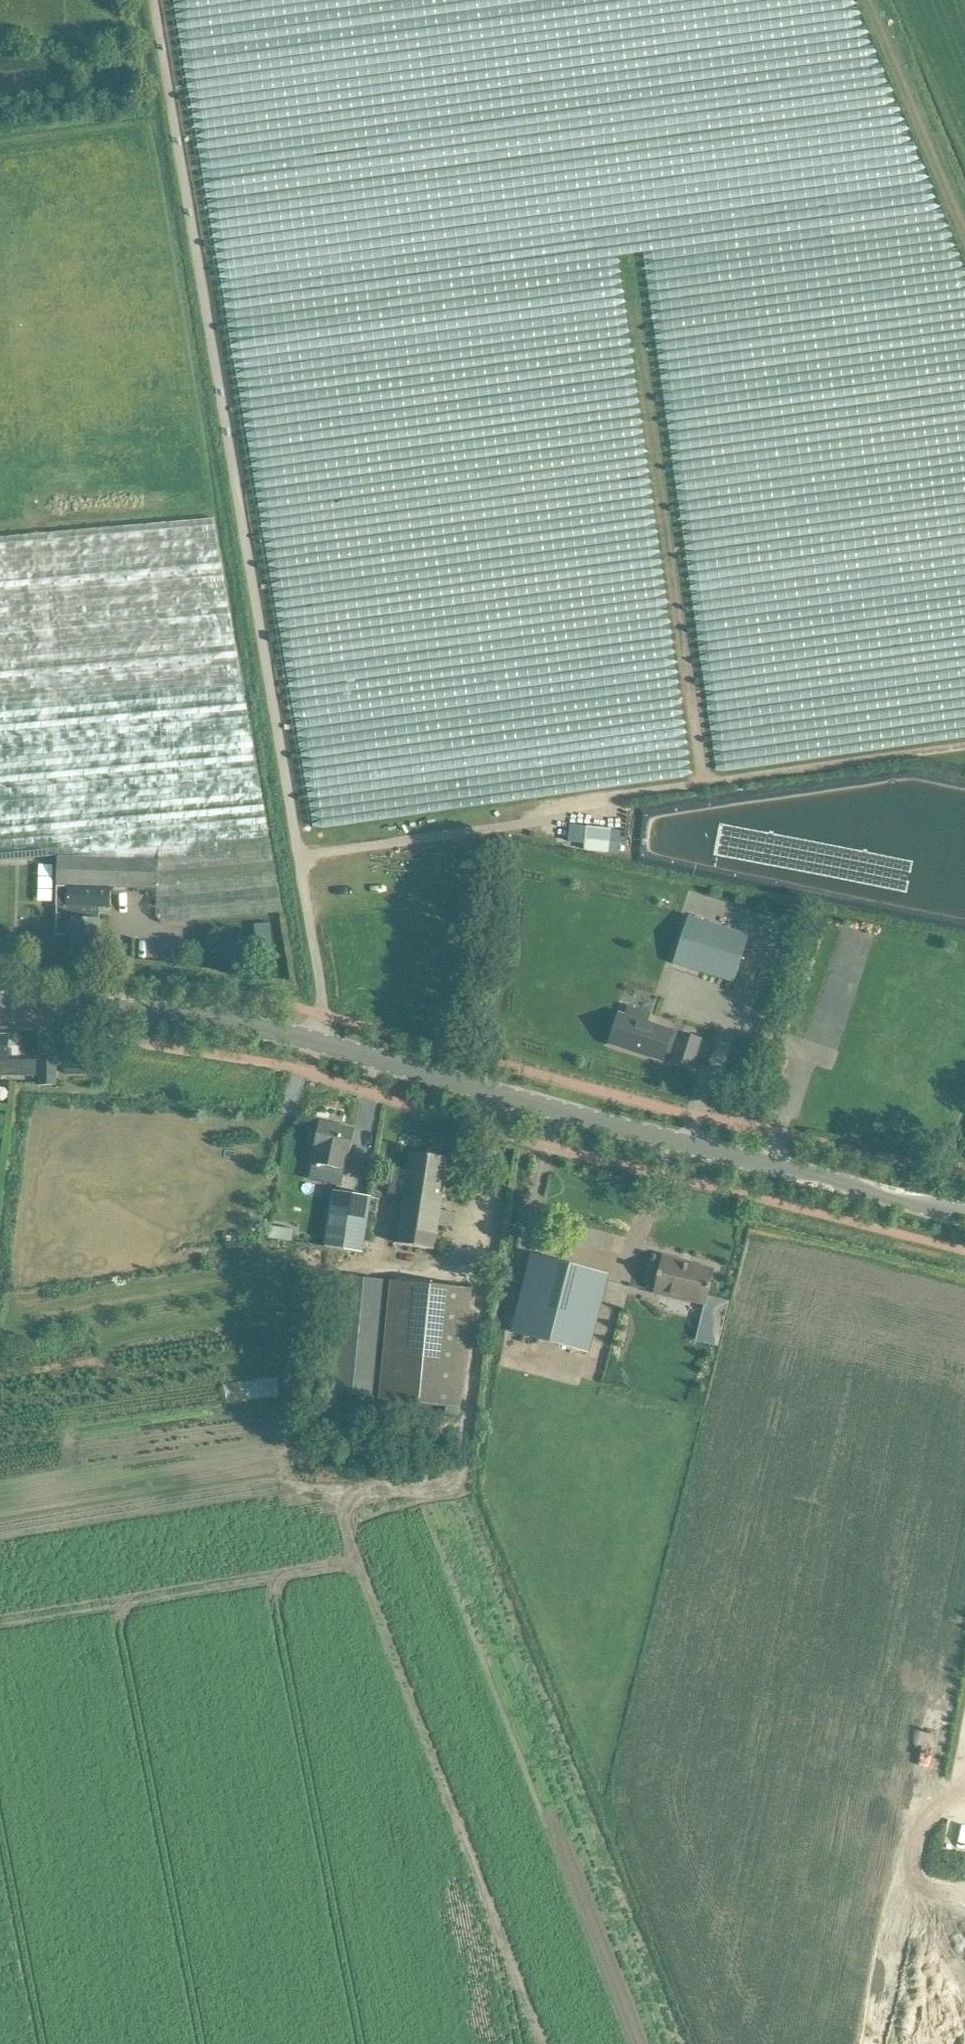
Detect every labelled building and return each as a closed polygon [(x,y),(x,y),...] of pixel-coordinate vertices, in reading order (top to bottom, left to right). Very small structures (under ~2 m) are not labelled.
[(58,856),(57,886),(67,886),(111,887),(157,889),(156,916),(161,923),(282,912),(209,519),(0,537),(0,861),(58,856)] [(591,855),(616,857),(617,845),(592,842),(591,855)] [(55,934),(55,935),(66,936),(73,936),(72,946),(85,947),(85,949),(94,949),(94,947),(97,947),(98,919),(99,907),(110,907),(111,887),(67,886),(57,886),(56,906),(58,906),(57,934),(55,934)] [(673,963),(734,983),(749,935),(688,916),(673,963)] [(27,955),(27,964),(44,964),(44,955),(27,955)] [(619,1014),(610,1044),(663,1061),(665,1053),(671,1055),(675,1056),(674,1060),(692,1066),(700,1039),(682,1034),(680,1041),(670,1038),(673,1031),(648,1023),(650,1014),(629,1007),(626,1016),(619,1014)] [(40,1076),(40,1085),(56,1085),(56,1060),(8,1060),(8,1035),(0,1036),(0,1076),(40,1076)] [(321,1121),(315,1149),(312,1163),(345,1170),(354,1129),(321,1121)] [(411,1152),(397,1244),(434,1250),(448,1158),(411,1152)] [(332,1191),(323,1246),(361,1252),(370,1197),(332,1191)] [(609,1275),(532,1254),(511,1332),(588,1352),(609,1275)] [(683,1299),(706,1305),(714,1269),(692,1264),(692,1262),(663,1255),(654,1293),(682,1300),(683,1299)] [(327,1392),(463,1404),(474,1286),(338,1274),(327,1392)]
